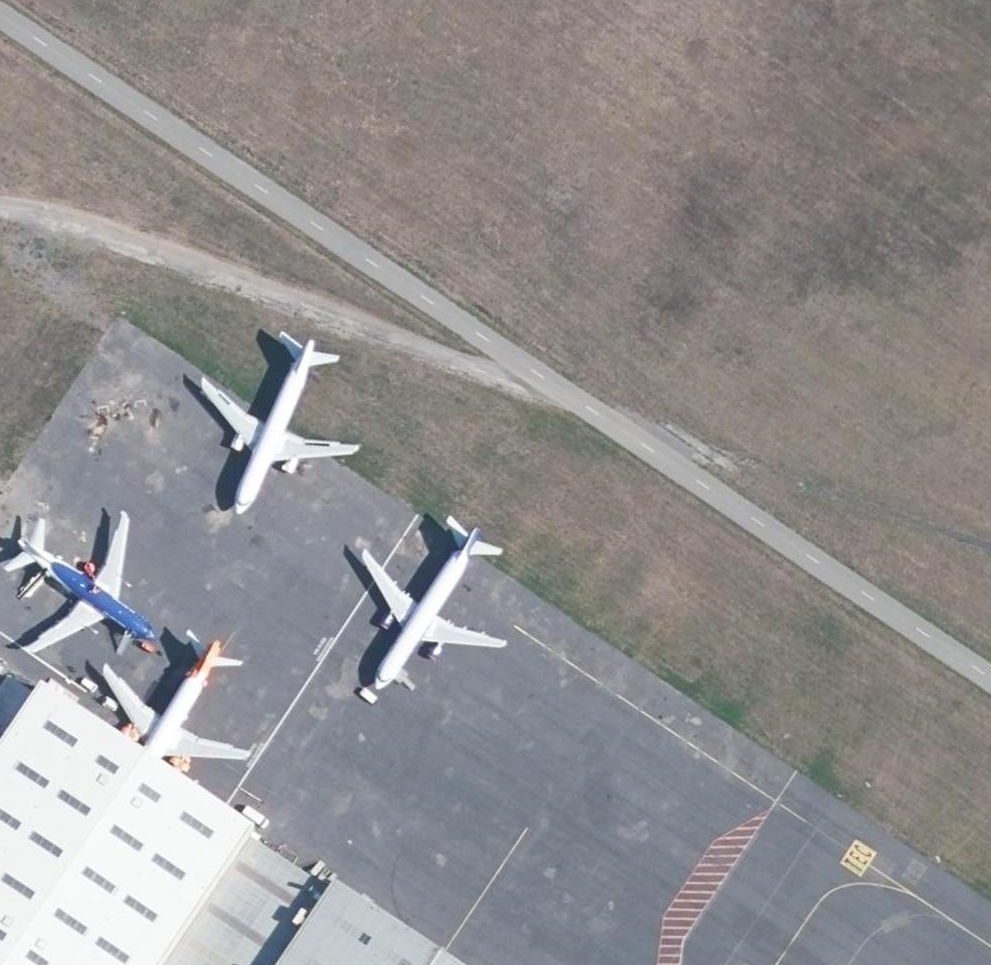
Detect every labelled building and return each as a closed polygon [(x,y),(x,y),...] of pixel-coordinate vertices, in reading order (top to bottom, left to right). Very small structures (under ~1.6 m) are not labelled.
[(0,690),(0,964),(455,964),(338,887),(334,894),(249,837),(254,830),(44,690),(39,697),(9,676),(0,690)]
